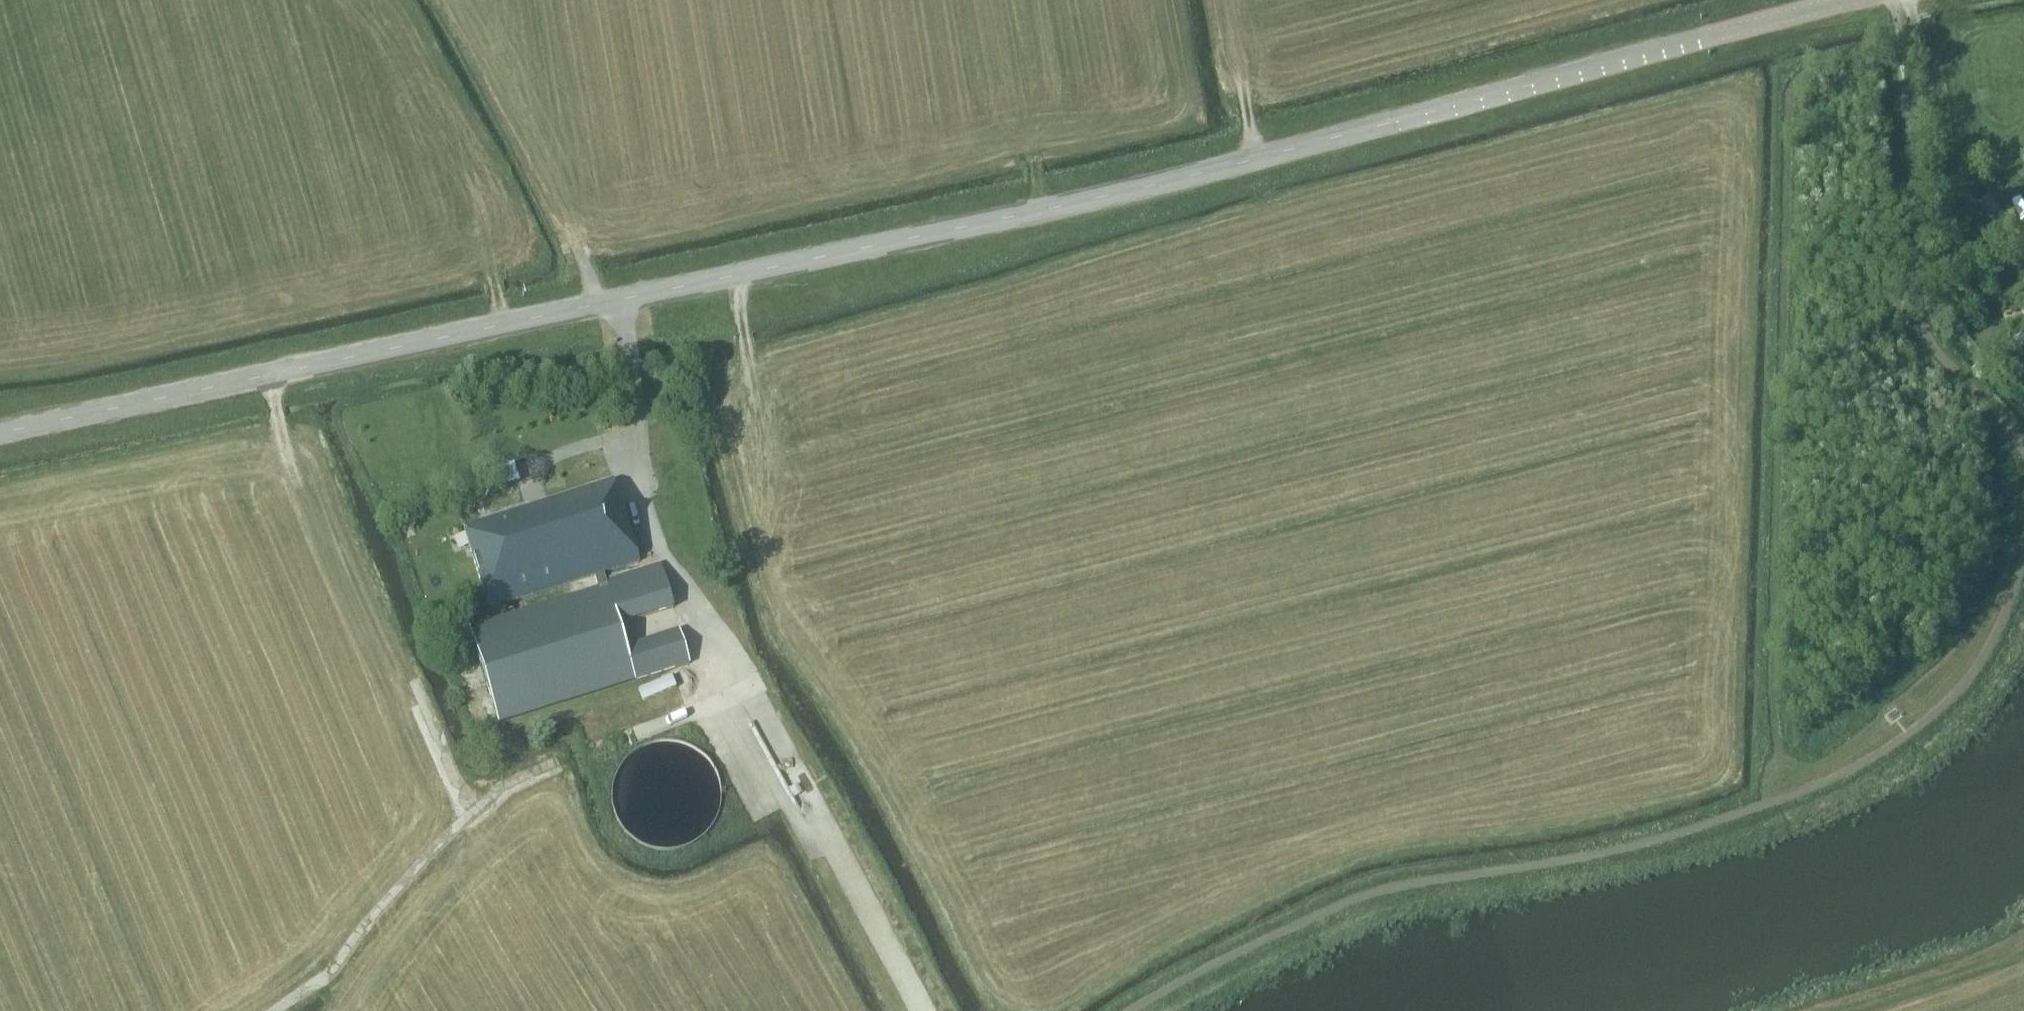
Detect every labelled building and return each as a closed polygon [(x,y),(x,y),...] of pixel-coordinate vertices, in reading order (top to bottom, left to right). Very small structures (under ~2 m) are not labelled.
[(493,468),(497,485),(520,479),(516,462),(493,468)] [(640,560),(614,478),(507,511),(508,515),(485,522),(484,519),(461,526),(486,607),(592,574),(596,587),(469,627),(499,723),(689,664),(678,629),(627,645),(620,624),(673,608),(660,563),(604,580),(602,572),(640,560)]
